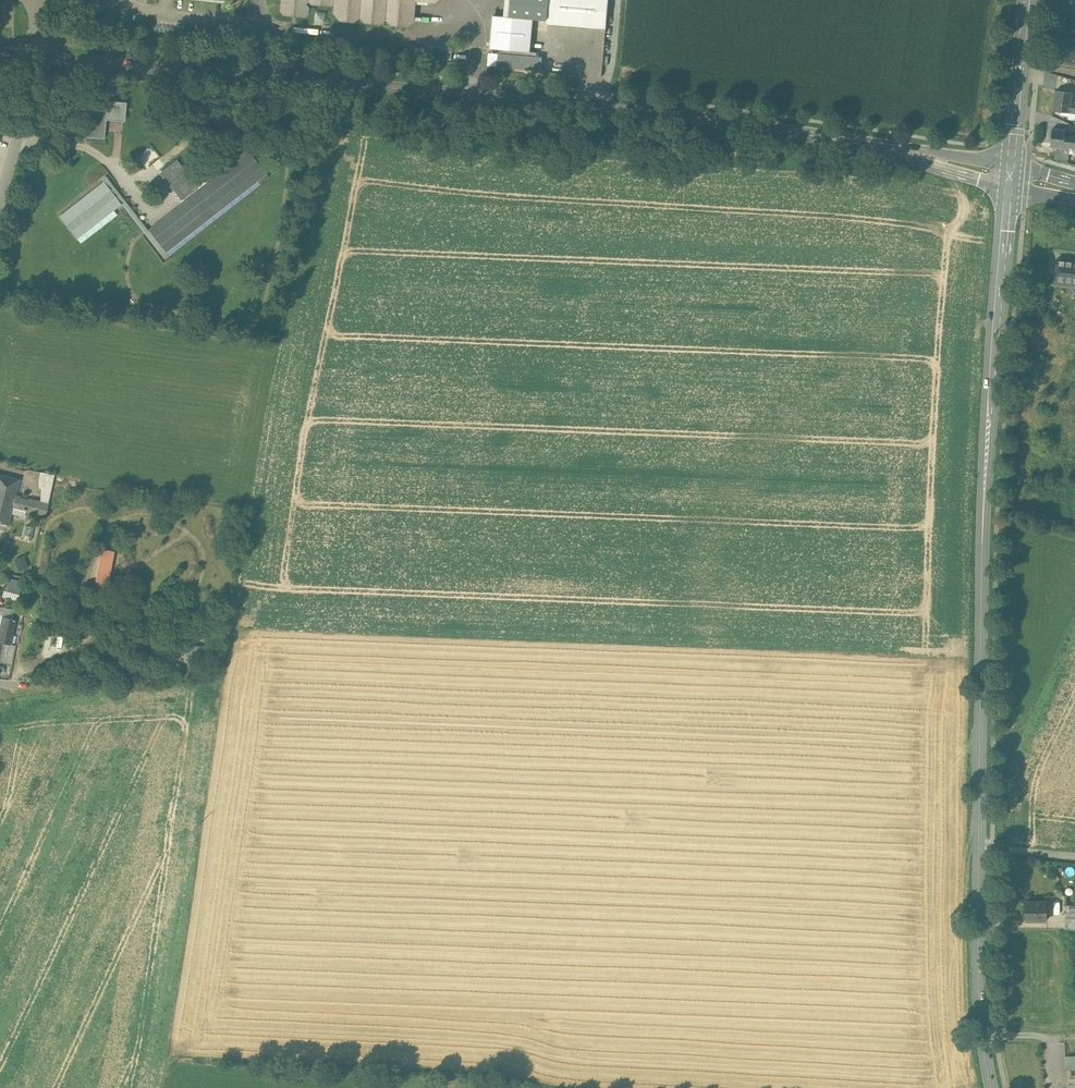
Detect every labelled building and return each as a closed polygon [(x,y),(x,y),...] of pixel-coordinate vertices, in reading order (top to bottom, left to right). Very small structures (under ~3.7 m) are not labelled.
[(280,11),(284,16),(303,17),(308,14),(308,8),(305,4),(308,1),(311,5),(331,6),(334,3),(337,7),(333,10),(333,13),(340,21),(354,22),(360,17),(366,23),(380,24),(386,19),(392,25),(406,27),(414,20),(416,1),(435,2),(438,0),(281,0),(280,11)] [(509,17),(533,19),(546,20),(548,0),(510,0),(509,17)] [(546,20),(546,23),(606,29),(608,0),(548,0),(546,20)] [(533,19),(509,17),(493,15),(490,48),(501,49),(530,52),(533,19)] [(1059,60),(1074,62),(1074,38),(1062,36),(1059,60)] [(530,52),(501,49),(501,53),(498,53),(497,66),(541,70),(542,57),(536,57),(537,52),(530,52)] [(1053,109),(1074,111),(1074,99),(1072,99),(1073,89),(1055,88),(1053,109)] [(126,102),(88,99),(85,138),(105,139),(106,116),(125,117),(126,102)] [(1052,145),(1057,146),(1056,156),(1070,157),(1071,147),(1074,147),(1074,134),(1066,133),(1067,127),(1053,126),(1052,145)] [(241,159),(148,231),(166,254),(259,181),(260,184),(269,177),(267,175),(249,152),(247,150),(239,156),(241,159)] [(178,160),(163,172),(174,187),(189,175),(178,160)] [(104,182),(59,217),(77,240),(122,205),(104,182)] [(1059,258),(1057,282),(1074,284),(1074,259),(1059,258)] [(48,516),(51,501),(55,479),(45,477),(41,499),(18,495),(22,474),(0,470),(0,519),(14,521),(16,510),(48,516)] [(108,582),(114,550),(101,547),(95,580),(108,582)] [(26,556),(16,558),(19,570),(29,567),(26,556)] [(18,599),(21,579),(8,577),(5,597),(18,599)] [(5,613),(0,639),(0,664),(11,666),(20,616),(5,613)] [(1047,901),(1026,901),(1026,920),(1047,919),(1047,901)] [(1065,920),(1065,929),(1074,929),(1074,920),(1065,920)] [(1064,1011),(1064,1028),(1074,1029),(1074,1011),(1064,1011)] [(1066,1068),(1067,1084),(1074,1083),(1074,1068),(1066,1068)]
